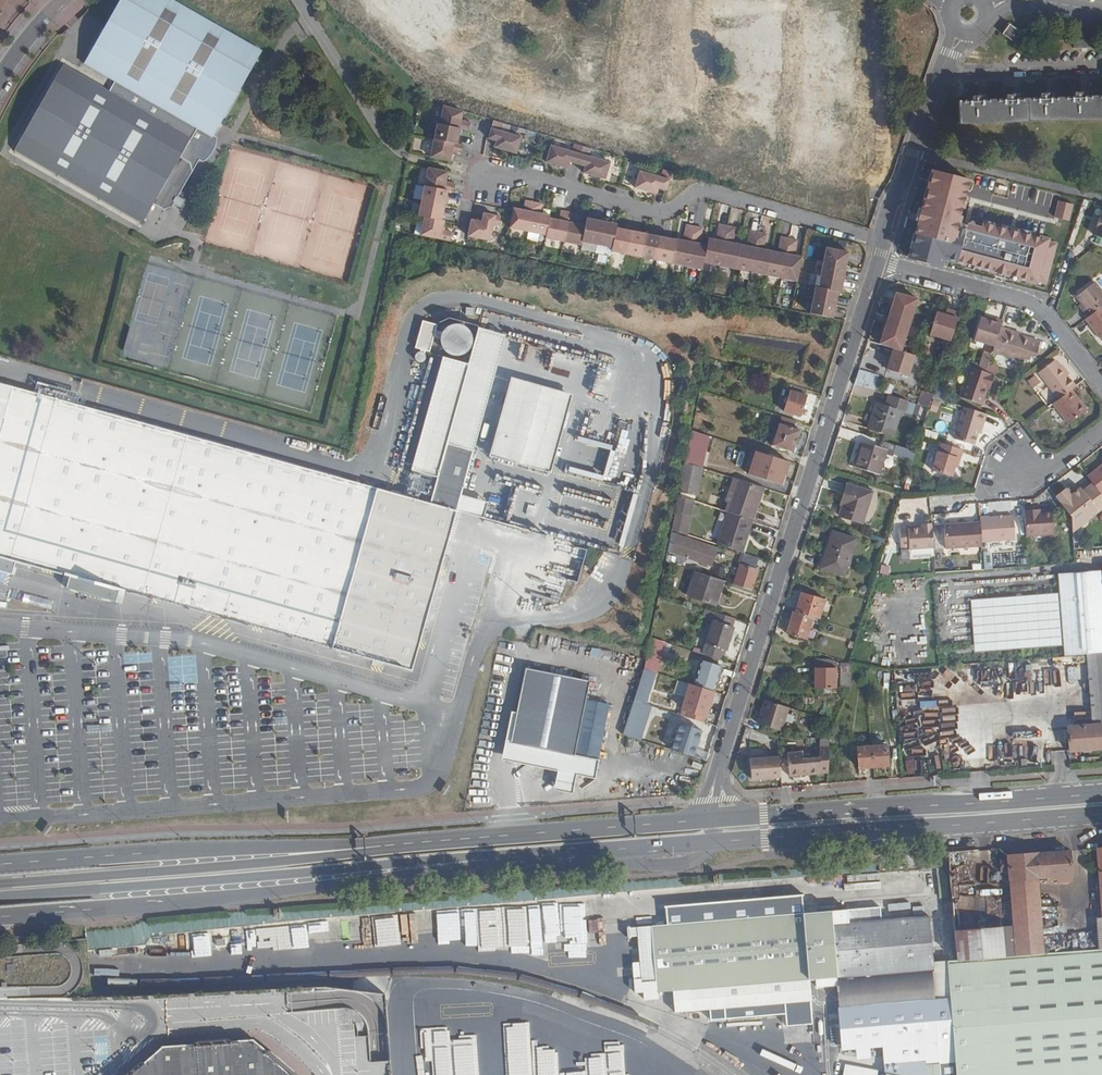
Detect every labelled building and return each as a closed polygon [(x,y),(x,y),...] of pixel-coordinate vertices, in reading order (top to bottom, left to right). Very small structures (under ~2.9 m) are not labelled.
[(170,0),(120,0),(84,65),(113,82),(108,91),(62,66),(11,153),(141,228),(153,208),(162,214),(170,213),(173,209),(177,212),(182,205),(176,202),(201,158),(205,160),(216,142),(211,139),(260,50),(170,0)] [(826,170),(857,168),(847,0),(816,0),(826,170)] [(1010,24),(1003,34),(1013,41),(1020,31),(1010,24)] [(1073,39),(1074,48),(1091,46),(1091,38),(1073,39)] [(655,164),(659,148),(418,83),(417,89),(464,102),(461,111),(655,164)] [(981,88),(973,87),(973,93),(960,93),(959,125),(1101,128),(1101,89),(1099,89),(1098,95),(1071,94),(1065,95),(1064,89),(1057,89),(1056,94),(1029,94),(1023,93),(1023,89),(1016,89),(1015,94),(988,93),(981,93),(981,88)] [(462,114),(443,108),(439,127),(436,126),(429,159),(450,164),(452,154),(462,156),(463,147),(457,146),(460,131),(459,131),(462,114)] [(515,156),(520,140),(490,130),(487,141),(495,143),(494,150),(515,156)] [(610,167),(550,149),(545,165),(567,172),(569,165),(584,170),(582,177),(605,183),(610,167)] [(972,178),(928,166),(904,255),(943,266),(944,261),(1045,289),(1058,241),(982,221),(980,229),(959,223),(972,178)] [(419,236),(439,240),(443,223),(440,223),(447,193),(443,193),(447,174),(427,170),(417,217),(423,218),(419,236)] [(665,192),(667,182),(637,173),(633,189),(655,195),(657,189),(665,192)] [(1057,200),(1053,217),(1069,221),(1073,203),(1057,200)] [(545,239),(548,221),(549,218),(540,217),(542,207),(524,204),(522,212),(512,211),(508,231),(545,239)] [(581,246),(584,229),(575,227),(576,218),(560,214),(558,223),(548,221),(545,239),(544,241),(580,249),(581,246)] [(1100,220),(1098,219),(1095,227),(1097,228),(1094,236),(1101,239),(1101,215),(1100,220)] [(481,223),(469,221),(466,238),(487,243),(491,227),(498,228),(500,219),(483,216),(481,223)] [(612,252),(616,232),(616,228),(585,222),(584,229),(581,246),(612,252)] [(682,246),(616,232),(612,252),(611,255),(702,275),(704,268),(707,251),(699,250),(702,233),(686,230),(682,246)] [(708,245),(707,251),(704,268),(796,288),(801,264),(793,262),(796,247),(780,243),(777,258),(763,256),(766,240),(749,236),(746,252),(731,249),(735,233),(718,230),(716,246),(708,245)] [(809,315),(832,320),(837,291),(841,292),(849,252),(826,247),(818,286),(815,286),(809,315)] [(1101,308),(1101,295),(1093,285),(1076,299),(1084,310),(1082,312),(1087,319),(1101,308)] [(893,347),(900,349),(917,297),(899,291),(896,298),(893,297),(890,307),(892,308),(887,324),(885,323),(883,326),(886,327),(881,343),(893,347)] [(1084,322),(1101,343),(1101,309),(1101,308),(1087,319),(1084,322)] [(949,340),(955,320),(958,312),(949,309),(947,315),(943,314),(935,311),(928,334),(949,340)] [(993,345),(1001,320),(992,318),(991,321),(986,320),(979,317),(972,338),(993,345)] [(412,668),(506,334),(480,327),(470,363),(444,356),(413,467),(439,475),(431,502),(0,382),(0,556),(16,560),(69,575),(66,587),(116,601),(120,586),(412,668)] [(1018,335),(1006,331),(999,353),(1022,360),(1023,358),(1028,360),(1030,354),(1034,356),(1039,342),(1018,335)] [(907,375),(914,354),(900,349),(893,347),(886,368),(907,375)] [(976,368),(985,371),(990,356),(981,353),(976,368)] [(415,421),(421,423),(439,358),(433,357),(415,421)] [(1069,390),(1074,386),(1067,377),(1059,367),(1054,360),(1037,374),(1057,399),(1069,390)] [(1059,367),(1067,377),(1069,375),(1061,365),(1059,367)] [(989,384),(992,374),(985,371),(976,368),(968,366),(958,396),(980,403),(985,387),(987,383),(989,384)] [(855,384),(875,390),(879,375),(859,369),(855,384)] [(928,407),(931,396),(933,391),(921,388),(917,403),(928,407)] [(1057,399),(1051,405),(1067,425),(1085,410),(1069,390),(1057,399)] [(785,414),(802,419),(808,399),(791,394),(785,414)] [(903,399),(892,395),(889,406),(876,401),(868,427),(891,435),(903,399)] [(982,421),(985,413),(963,406),(953,437),(972,443),(976,431),(980,420),(982,421)] [(919,409),(916,419),(924,421),(927,412),(919,409)] [(793,432),(795,423),(783,420),(773,451),(791,457),(798,434),(793,432)] [(924,429),(922,434),(936,438),(938,433),(924,429)] [(708,439),(693,434),(687,467),(701,471),(708,439)] [(895,444),(881,440),(879,446),(860,440),(853,465),(879,473),(886,453),(887,449),(893,451),(895,444)] [(958,457),(961,449),(939,441),(930,469),(949,475),(952,465),(955,456),(958,457)] [(895,453),(911,459),(914,450),(897,444),(895,453)] [(604,476),(611,477),(616,452),(608,450),(604,476)] [(784,479),(788,465),(754,454),(747,478),(780,488),(783,479),(784,479)] [(1101,495),(1101,466),(1088,478),(1093,483),(1101,495)] [(701,471),(687,467),(678,507),(684,508),(684,503),(688,503),(691,496),(697,498),(704,472),(701,471)] [(868,490),(844,482),(837,502),(840,503),(836,513),(858,521),(868,490)] [(752,522),(762,490),(739,483),(728,514),(749,521),(752,522)] [(1082,491),(1096,509),(1101,505),(1101,495),(1093,483),(1082,491)] [(565,488),(563,498),(562,497),(557,518),(606,528),(612,497),(565,488)] [(1071,517),(1071,528),(1096,509),(1082,491),(1080,488),(1070,495),(1065,489),(1055,498),(1071,517)] [(702,540),(712,509),(699,504),(694,521),(676,515),(673,532),(702,540)] [(1022,512),(1024,537),(1051,536),(1050,513),(1038,514),(1033,514),(1033,511),(1022,512)] [(744,534),(749,521),(728,514),(717,546),(736,552),(742,533),(744,534)] [(509,526),(522,527),(523,517),(510,516),(509,526)] [(979,517),(979,522),(980,542),(1013,540),(1012,517),(987,519),(987,516),(979,517)] [(944,548),(980,545),(980,542),(979,522),(942,525),(944,548)] [(907,547),(932,545),(930,523),(920,525),(920,527),(906,528),(906,525),(898,526),(899,545),(907,544),(907,547)] [(829,549),(822,568),(843,575),(855,539),(832,532),(827,549),(829,549)] [(932,545),(907,547),(908,556),(932,554),(932,545)] [(568,546),(563,564),(579,569),(584,551),(568,546)] [(750,592),(761,561),(742,555),(733,585),(750,592)] [(0,556),(0,570),(12,574),(16,560),(0,556)] [(1101,570),(1057,573),(1062,657),(1085,656),(1101,655),(1101,567),(1101,570)] [(714,608),(723,582),(699,574),(690,601),(714,608)] [(559,603),(563,587),(531,577),(526,593),(559,603)] [(49,609),(52,597),(30,591),(27,603),(49,609)] [(813,616),(819,618),(825,599),(803,591),(797,611),(813,616)] [(797,611),(795,610),(786,635),(805,641),(813,616),(797,611)] [(722,662),(734,621),(714,615),(702,656),(722,662)] [(650,640),(641,674),(651,677),(661,643),(650,640)] [(1085,656),(1090,727),(1101,726),(1101,655),(1085,656)] [(690,688),(710,694),(718,669),(698,663),(690,688)] [(834,664),(818,663),(817,687),(835,688),(836,669),(834,669),(834,664)] [(595,777),(609,703),(586,699),(590,680),(527,668),(518,712),(512,711),(503,758),(559,769),(555,790),(573,793),(576,774),(595,777)] [(641,674),(631,704),(642,707),(651,677),(641,674)] [(453,697),(456,680),(442,678),(439,695),(453,697)] [(700,725),(710,694),(690,688),(686,687),(680,710),(681,711),(679,719),(700,725)] [(788,706),(764,699),(757,723),(780,731),(788,706)] [(631,704),(621,739),(631,742),(642,707),(631,704)] [(485,714),(483,720),(497,723),(499,717),(485,714)] [(673,749),(693,756),(701,728),(681,722),(673,749)] [(1090,727),(1067,728),(1069,752),(1101,750),(1101,726),(1090,727)] [(816,772),(826,772),(827,737),(818,737),(817,758),(802,759),(798,760),(797,749),(786,750),(787,774),(804,774),(804,770),(816,769),(816,772)] [(857,767),(872,766),(871,746),(856,747),(857,767)] [(871,746),(872,766),(886,765),(885,746),(871,746)] [(750,777),(778,775),(777,754),(748,756),(750,777)] [(973,962),(1042,956),(1037,879),(1072,876),(1070,851),(1007,856),(1007,861),(999,861),(1000,872),(1008,872),(1012,926),(955,930),(957,958),(952,960),(952,964),(973,962)] [(533,927),(534,949),(607,944),(604,898),(494,906),(497,949),(519,948),(518,928),(533,927)] [(415,931),(440,932),(440,914),(416,914),(416,919),(403,919),(402,928),(415,928),(415,931)] [(841,915),(661,930),(670,992),(728,987),(730,1008),(827,999),(826,988),(847,985),(846,976),(936,968),(931,926),(844,934),(841,915)] [(1101,947),(1101,916),(1101,917),(1094,917),(1096,948),(1101,947)] [(381,941),(399,942),(399,918),(381,918),(381,941)] [(358,941),(377,941),(377,919),(358,920),(358,941)] [(291,927),(291,942),(312,942),(312,927),(291,927)] [(256,931),(235,932),(235,949),(256,949),(256,931)] [(1042,956),(973,962),(983,1074),(1101,1074),(1101,951),(1042,956)] [(850,1004),(856,1051),(893,1046),(895,1057),(910,1054),(912,1067),(903,1065),(902,1074),(938,1074),(945,1072),(943,1055),(966,1051),(970,1074),(983,1074),(973,962),(952,964),(957,992),(938,994),(850,1004)] [(846,976),(847,985),(850,1004),(938,994),(936,968),(846,976)] [(608,1037),(556,1040),(557,1048),(530,1050),(531,1058),(501,1061),(497,1005),(468,1007),(468,1000),(441,1001),(443,1027),(413,1029),(417,1074),(611,1074),(608,1037)] [(92,1037),(97,1059),(111,1055),(105,1033),(92,1037)] [(716,1049),(723,1039),(714,1034),(707,1044),(716,1049)] [(369,1037),(357,1036),(356,1056),(368,1057),(369,1037)] [(250,1046),(156,1054),(126,1074),(283,1074),(250,1046)] [(879,1071),(845,1063),(842,1074),(878,1074),(879,1071)]
